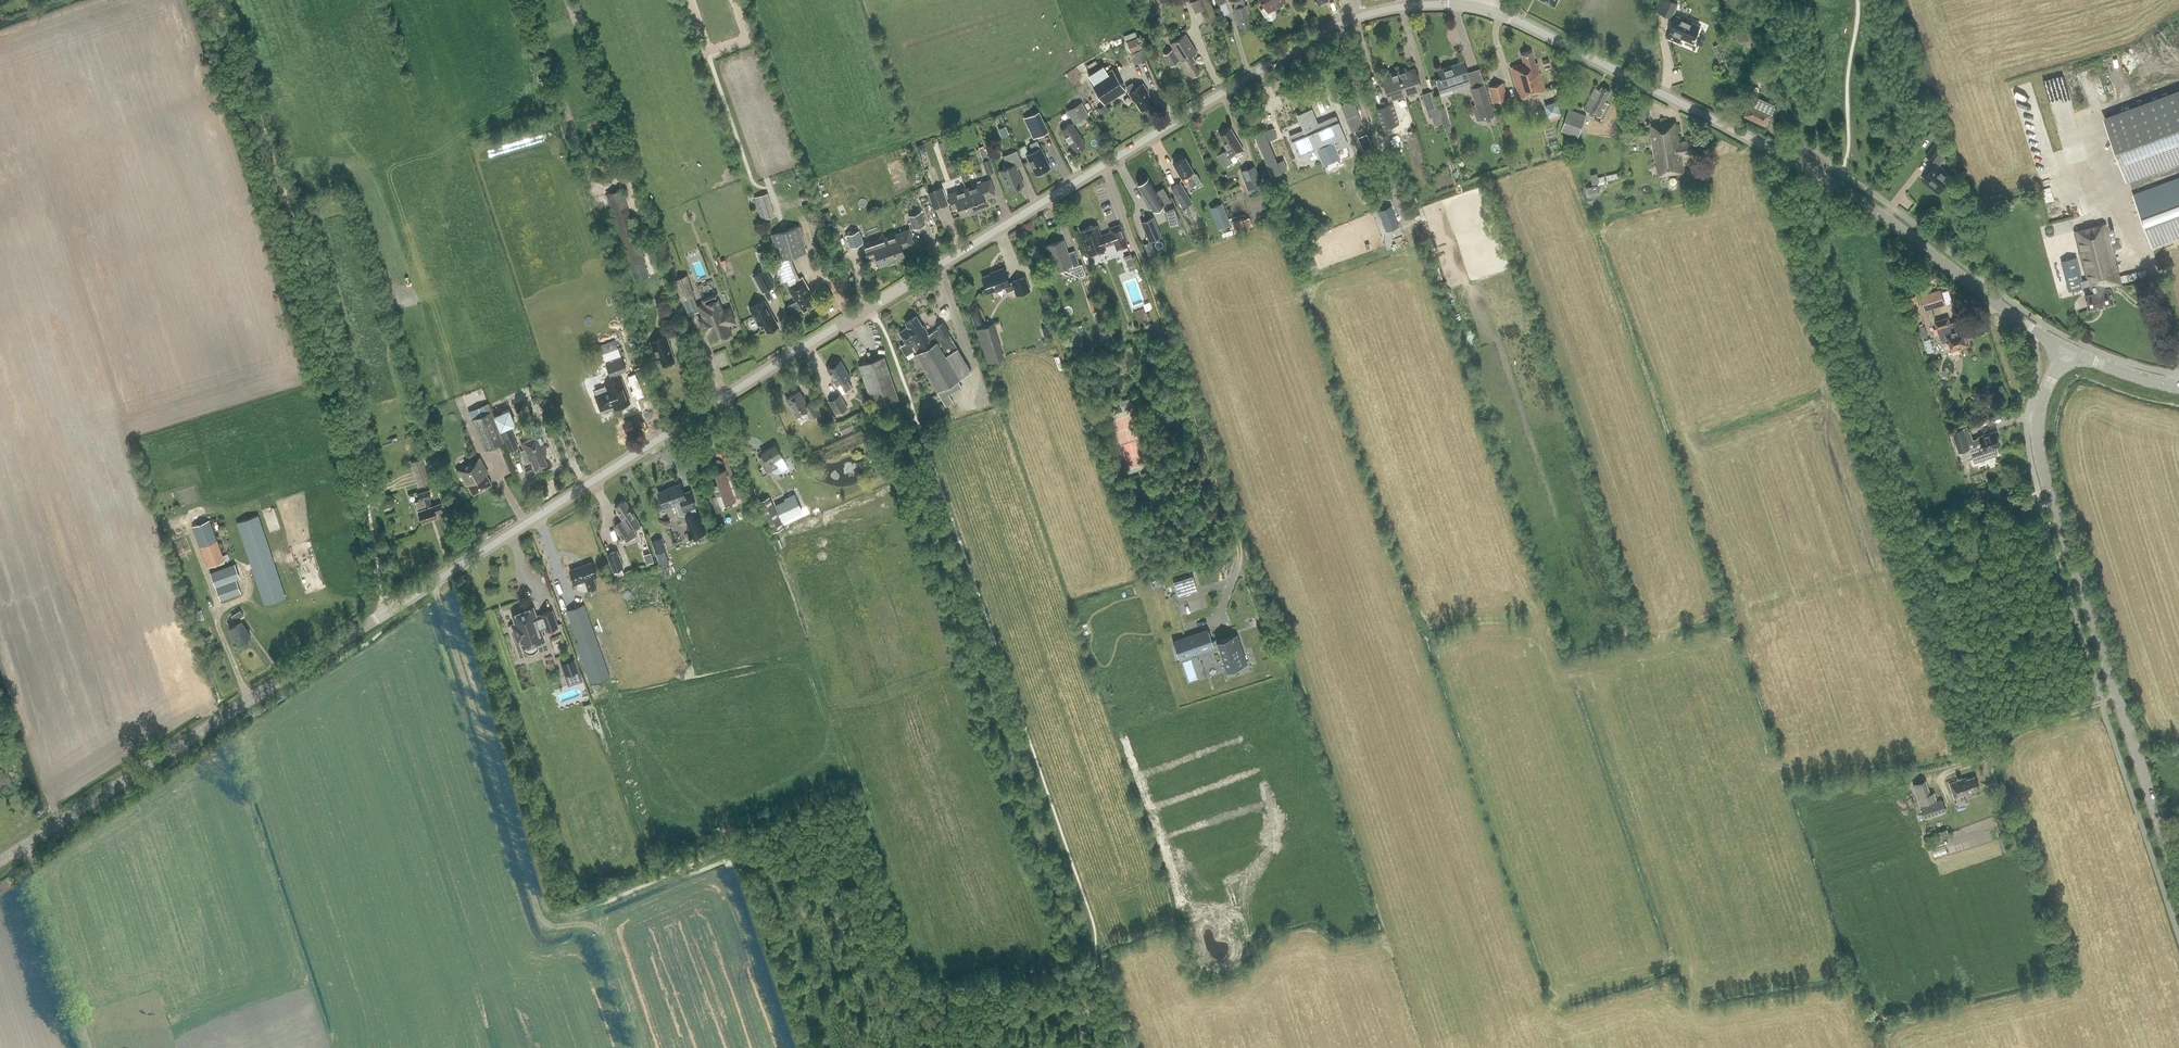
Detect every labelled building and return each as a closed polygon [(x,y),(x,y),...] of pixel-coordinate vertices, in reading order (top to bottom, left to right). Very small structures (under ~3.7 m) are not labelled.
[(1225,0),(1217,3),(1220,14),(1229,12),(1225,0)] [(1236,8),(1233,8),(1238,25),(1240,24),(1241,27),(1250,25),(1247,14),(1250,13),(1248,4),(1245,5),(1243,0),(1234,0),(1236,8)] [(1285,0),(1262,0),(1266,7),(1261,9),(1265,17),(1266,17),(1267,18),(1268,19),(1269,19),(1270,19),(1272,19),(1273,18),(1275,17),(1275,15),(1275,14),(1275,13),(1275,12),(1275,11),(1273,8),(1286,1),(1285,0)] [(1700,26),(1676,15),(1673,14),(1678,3),(1671,0),(1665,0),(1660,12),(1672,17),(1675,18),(1669,31),(1693,41),(1700,26)] [(1213,10),(1204,14),(1207,21),(1216,17),(1213,10)] [(1172,49),(1164,54),(1171,65),(1178,60),(1177,58),(1179,56),(1181,60),(1179,61),(1189,76),(1192,75),(1193,77),(1200,72),(1194,63),(1196,61),(1192,54),(1196,51),(1185,33),(1170,43),(1176,51),(1174,52),(1172,49)] [(1142,48),(1138,37),(1127,41),(1131,52),(1142,48)] [(1147,59),(1143,49),(1132,53),(1136,64),(1147,59)] [(1538,62),(1535,63),(1532,51),(1521,54),(1524,63),(1511,67),(1520,97),(1546,90),(1538,62)] [(1464,61),(1438,70),(1440,77),(1436,78),(1440,91),(1470,81),(1464,61)] [(1406,68),(1398,71),(1405,95),(1421,90),(1414,68),(1407,71),(1406,68)] [(1093,81),(1091,82),(1105,104),(1126,90),(1113,69),(1093,81)] [(1405,95),(1398,71),(1390,73),(1390,76),(1383,78),(1389,100),(1405,95)] [(1763,89),(1760,76),(1751,78),(1754,91),(1763,89)] [(1143,83),(1136,88),(1132,82),(1126,86),(1130,92),(1129,93),(1134,101),(1135,100),(1141,110),(1154,102),(1148,92),(1143,83)] [(1495,115),(1485,83),(1470,88),(1480,119),(1495,115)] [(1508,101),(1503,83),(1489,87),(1495,105),(1508,101)] [(1605,102),(1611,91),(1602,87),(1600,90),(1595,87),(1584,109),(1601,117),(1608,103),(1605,102)] [(2105,119),(2127,178),(2178,159),(2178,91),(2105,119)] [(1431,92),(1422,94),(1428,111),(1436,108),(1431,92)] [(1561,99),(1548,103),(1552,116),(1565,113),(1561,99)] [(1767,124),(1773,109),(1753,99),(1745,114),(1745,115),(1766,125),(1767,124)] [(1068,109),(1077,123),(1089,116),(1081,102),(1068,109)] [(1399,123),(1393,103),(1378,108),(1384,128),(1399,123)] [(1436,108),(1428,111),(1430,118),(1438,115),(1436,108)] [(1638,121),(1650,119),(1648,108),(1636,110),(1638,121)] [(1337,116),(1325,121),(1318,124),(1312,109),(1298,115),(1304,130),(1290,135),(1299,155),(1306,152),(1310,161),(1349,145),(1337,116)] [(1579,136),(1587,115),(1570,109),(1562,130),(1579,136)] [(1049,130),(1038,111),(1029,117),(1033,124),(1029,126),(1035,138),(1049,130)] [(1360,135),(1366,132),(1357,112),(1345,116),(1351,132),(1357,129),(1360,135)] [(1446,114),(1442,116),(1447,132),(1451,131),(1446,114)] [(1681,155),(1694,153),(1692,141),(1679,142),(1676,122),(1668,123),(1668,122),(1651,124),(1659,176),(1684,172),(1681,155)] [(1080,134),(1072,123),(1061,130),(1068,141),(1069,141),(1076,151),(1085,145),(1079,134),(1080,134)] [(1005,126),(1000,128),(1003,137),(1009,134),(1005,126)] [(1224,151),(1217,155),(1224,167),(1231,162),(1228,158),(1236,154),(1238,157),(1243,154),(1240,151),(1244,149),(1231,128),(1220,135),(1225,142),(1223,143),(1227,150),(1224,152),(1224,151)] [(1255,135),(1262,150),(1273,145),(1271,141),(1277,138),(1273,128),(1267,131),(1255,135)] [(1938,134),(1933,130),(1928,136),(1933,140),(1938,134)] [(1367,134),(1358,137),(1364,151),(1372,148),(1367,134)] [(1036,174),(1050,167),(1041,147),(1037,141),(1030,144),(1034,151),(1027,154),(1036,174)] [(1952,175),(1939,165),(1946,156),(1943,148),(1936,143),(1926,155),(1937,163),(1926,176),(1942,189),(1949,179),(1952,175)] [(926,151),(924,144),(917,146),(919,154),(926,151)] [(994,171),(990,159),(985,146),(980,149),(983,161),(988,173),(994,171)] [(1023,184),(1017,168),(1023,165),(1017,150),(1004,156),(1009,166),(1001,170),(1009,190),(1018,186),(1018,187),(1020,186),(1020,185),(1023,184)] [(1193,186),(1201,181),(1196,173),(1195,174),(1193,170),(1185,157),(1174,164),(1182,177),(1188,173),(1190,177),(1188,178),(1193,186)] [(1280,162),(1279,159),(1267,164),(1273,177),(1284,172),(1288,171),(1284,160),(1280,162)] [(1263,186),(1256,165),(1241,170),(1248,191),(1263,186)] [(1591,175),(1593,184),(1599,182),(1597,173),(1591,175)] [(2178,237),(2178,177),(2133,194),(2153,247),(2178,237)] [(1149,178),(1138,185),(1152,209),(1160,204),(1161,206),(1171,200),(1163,187),(1156,191),(1149,178)] [(984,198),(996,194),(991,179),(966,187),(974,211),(987,206),(984,198)] [(1183,207),(1193,201),(1180,182),(1171,188),(1183,207)] [(1588,197),(1600,195),(1598,185),(1586,188),(1588,197)] [(928,192),(933,209),(949,203),(943,187),(928,192)] [(974,211),(966,187),(948,194),(953,208),(958,207),(961,215),(974,211)] [(636,279),(650,275),(623,190),(608,195),(636,279)] [(775,216),(768,193),(754,197),(761,220),(775,216)] [(1222,203),(1212,208),(1221,229),(1231,225),(1222,203)] [(1172,226),(1182,222),(1178,206),(1167,210),(1172,226)] [(1386,231),(1400,226),(1392,206),(1379,211),(1386,231)] [(1965,218),(1963,208),(1957,210),(1959,220),(1965,218)] [(913,228),(926,224),(921,211),(909,216),(913,228)] [(1253,225),(1250,217),(1234,223),(1237,231),(1253,225)] [(1154,218),(1142,223),(1150,243),(1162,238),(1154,218)] [(2106,223),(2074,231),(2088,285),(2090,285),(2092,293),(2085,295),(2089,309),(2114,302),(2110,286),(2121,283),(2106,223)] [(1128,246),(1120,224),(1110,228),(1111,232),(1101,236),(1097,225),(1081,231),(1089,254),(1105,248),(1105,246),(1115,242),(1116,247),(1120,248),(1128,246)] [(796,269),(791,257),(808,252),(800,226),(771,236),(778,258),(775,259),(775,267),(777,267),(777,275),(781,275),(781,283),(786,282),(796,301),(788,306),(792,312),(801,306),(804,311),(817,304),(810,294),(812,293),(803,277),(800,278),(796,269)] [(902,248),(914,244),(909,229),(885,238),(892,261),(905,257),(902,248)] [(842,240),(839,241),(841,247),(844,246),(845,249),(851,247),(863,243),(859,230),(847,235),(841,237),(842,240)] [(820,246),(830,243),(826,231),(817,233),(820,246)] [(892,261),(885,238),(864,245),(869,259),(877,257),(880,265),(892,261)] [(1080,264),(1075,250),(1068,252),(1063,240),(1047,246),(1051,258),(1049,262),(1061,268),(1079,277),(1086,274),(1082,264),(1080,264)] [(762,266),(770,265),(768,250),(761,250),(762,266)] [(1130,270),(1134,269),(1136,268),(1131,254),(1124,256),(1130,270)] [(2069,290),(2084,286),(2076,257),(2061,261),(2069,290)] [(1017,294),(1030,290),(1025,277),(1012,282),(1009,283),(1004,268),(995,271),(995,272),(982,277),(988,292),(1005,286),(1007,292),(1015,289),(1017,294)] [(775,285),(766,269),(754,276),(762,292),(775,285)] [(2145,270),(2121,276),(2123,282),(2147,276),(2145,270)] [(676,281),(682,301),(694,296),(687,277),(676,281)] [(1441,283),(1443,291),(1449,290),(1446,281),(1441,283)] [(1923,295),(1928,309),(1949,302),(1945,288),(1923,295)] [(727,324),(734,321),(729,309),(722,311),(719,301),(718,299),(716,295),(704,299),(705,303),(699,305),(704,318),(701,319),(706,332),(709,330),(713,340),(731,333),(727,324)] [(1916,295),(1906,298),(1909,307),(1919,304),(1916,295)] [(774,317),(765,300),(750,308),(755,318),(759,316),(767,331),(778,326),(773,317),(774,317)] [(984,323),(978,307),(971,310),(977,326),(984,323)] [(971,371),(944,325),(943,323),(936,327),(938,328),(928,334),(926,332),(928,332),(924,325),(923,326),(917,316),(906,322),(908,326),(899,332),(906,343),(903,345),(902,347),(905,352),(907,353),(914,349),(912,346),(914,345),(918,352),(915,354),(946,406),(953,401),(949,394),(962,386),(958,379),(971,371)] [(1969,344),(1964,329),(1958,331),(1957,330),(1953,331),(1951,324),(1949,317),(1935,322),(1942,343),(1949,341),(1951,350),(1969,344)] [(1005,358),(993,323),(977,329),(989,364),(1005,358)] [(1045,337),(1052,335),(1049,326),(1042,328),(1045,337)] [(675,361),(667,336),(651,342),(656,358),(660,357),(663,365),(675,361)] [(1105,345),(1111,343),(1109,337),(1103,339),(1105,345)] [(621,356),(616,342),(600,347),(606,362),(621,356)] [(874,406),(899,397),(884,356),(859,365),(874,406)] [(611,376),(626,370),(622,358),(606,364),(611,376)] [(841,361),(839,362),(838,360),(829,365),(830,367),(827,369),(837,385),(842,393),(852,387),(848,379),(851,377),(841,361)] [(635,383),(641,380),(637,373),(632,376),(635,383)] [(615,408),(630,402),(621,379),(606,384),(607,386),(594,390),(597,399),(601,409),(614,405),(615,408)] [(810,418),(820,412),(813,401),(807,404),(799,391),(787,398),(797,416),(806,411),(810,418)] [(836,413),(847,407),(840,394),(829,401),(836,413)] [(1120,401),(1122,410),(1136,406),(1133,397),(1120,401)] [(519,447),(510,427),(516,424),(510,408),(494,414),(510,451),(519,447)] [(485,450),(505,442),(492,411),(472,419),(485,450)] [(854,428),(850,419),(838,425),(842,434),(854,428)] [(560,431),(567,428),(565,423),(557,426),(560,431)] [(1962,427),(1954,430),(1961,451),(1971,447),(1962,427)] [(1974,447),(1971,452),(1975,462),(1998,454),(1995,446),(2001,444),(1996,431),(1985,434),(1979,436),(1980,437),(1973,439),(1976,446),(1974,447)] [(539,436),(521,443),(525,450),(522,451),(526,462),(532,460),(536,470),(548,465),(544,455),(547,453),(539,436)] [(789,468),(781,455),(775,445),(762,453),(764,456),(759,459),(768,473),(773,470),(774,472),(776,473),(779,473),(789,468)] [(424,457),(410,462),(419,486),(432,482),(428,471),(433,470),(429,459),(425,460),(424,457)] [(474,494),(492,484),(486,474),(489,473),(480,457),(473,462),(472,460),(457,469),(466,486),(468,485),(474,494)] [(734,494),(739,492),(732,471),(727,473),(725,468),(715,472),(718,482),(713,484),(715,489),(720,487),(725,503),(736,499),(734,494)] [(437,491),(444,489),(442,483),(435,485),(437,491)] [(684,510),(695,506),(690,492),(684,494),(681,484),(673,487),(659,493),(664,507),(681,501),(684,510)] [(1989,489),(1981,491),(1984,501),(1992,498),(1989,489)] [(429,498),(431,497),(433,496),(432,492),(430,493),(429,490),(418,494),(420,500),(416,502),(419,511),(422,521),(437,516),(436,512),(442,510),(440,504),(432,506),(429,498)] [(786,501),(774,506),(781,521),(802,512),(795,494),(785,499),(786,501)] [(773,532),(783,527),(781,521),(774,506),(771,499),(761,504),(773,532)] [(620,514),(619,515),(622,520),(614,525),(623,538),(623,537),(627,542),(638,534),(635,530),(642,526),(639,522),(625,500),(615,506),(620,514)] [(393,504),(381,508),(384,517),(396,513),(393,504)] [(708,533),(700,511),(685,516),(692,538),(708,533)] [(286,598),(258,515),(237,522),(265,605),(286,598)] [(208,567),(225,561),(230,559),(228,554),(223,556),(209,520),(193,526),(208,567)] [(655,553),(661,551),(660,547),(658,547),(656,541),(651,542),(655,553)] [(624,567),(618,550),(606,554),(613,571),(624,567)] [(644,556),(646,565),(653,563),(651,554),(644,556)] [(594,577),(597,576),(592,562),(570,570),(575,583),(585,580),(589,589),(597,586),(594,577)] [(241,592),(236,579),(241,578),(235,563),(218,569),(219,571),(211,574),(221,600),(241,592)] [(1192,576),(1173,582),(1176,593),(1196,587),(1192,576)] [(584,604),(567,610),(567,611),(579,642),(577,643),(594,689),(602,687),(602,686),(603,685),(601,680),(612,676),(584,604)] [(525,610),(513,614),(516,624),(509,626),(509,627),(512,625),(518,641),(522,640),(523,643),(524,647),(526,649),(528,651),(531,652),(535,650),(536,648),(537,645),(537,643),(545,640),(541,629),(546,628),(547,631),(547,630),(557,626),(558,627),(552,610),(552,611),(542,615),(542,614),(541,614),(541,615),(536,616),(533,607),(531,608),(531,606),(524,608),(525,610)] [(239,618),(244,615),(241,610),(232,616),(237,623),(229,628),(239,643),(251,635),(239,618)] [(1209,630),(1173,642),(1178,657),(1218,644),(1219,649),(1220,649),(1222,657),(1223,657),(1223,656),(1224,656),(1228,667),(1246,661),(1241,646),(1242,645),(1238,633),(1229,636),(1229,635),(1228,635),(1229,636),(1213,641),(1209,630)] [(580,671),(575,658),(561,663),(565,676),(580,671)] [(557,690),(561,701),(575,696),(573,691),(568,693),(566,687),(557,690)] [(1971,791),(1979,788),(1975,776),(1967,779),(1966,777),(1950,783),(1955,798),(1956,798),(1959,806),(1967,803),(1964,795),(1971,792),(1971,791)] [(1930,793),(1918,797),(1921,805),(1937,800),(1935,792),(1930,793)] [(1942,799),(1927,804),(1931,815),(1946,810),(1942,799)]
